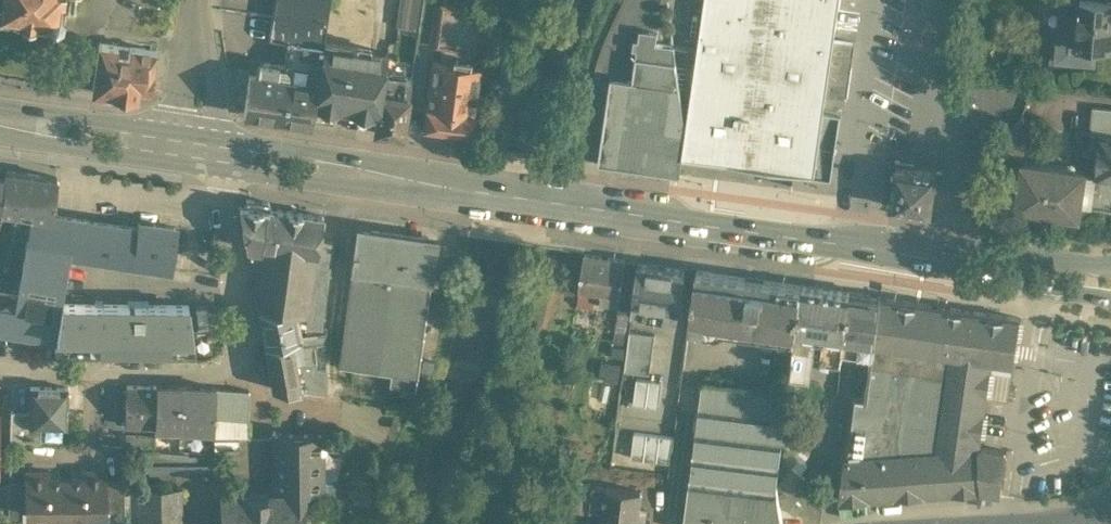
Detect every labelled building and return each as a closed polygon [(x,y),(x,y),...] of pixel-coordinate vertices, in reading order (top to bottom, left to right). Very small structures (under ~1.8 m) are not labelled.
[(14,13),(14,14),(18,15),(21,18),(24,21),(28,21),(32,20),(36,17),(40,17),(47,18),(50,20),(54,20),(57,19),(60,17),(62,14),(63,10),(62,7),(62,0),(0,0),(0,11),(14,13)] [(273,14),(327,22),(330,0),(275,0),(273,14)] [(397,24),(419,27),(423,0),(400,0),(397,24)] [(686,129),(683,154),(793,170),(793,169),(806,170),(807,168),(820,170),(822,157),(817,156),(818,150),(819,150),(827,93),(835,38),(840,0),(705,0),(686,129)] [(1107,0),(1080,0),(1078,24),(1076,42),(1096,44),(1110,45),(1110,0),(1107,0)] [(480,8),(447,3),(444,25),(437,24),(434,44),(443,45),(441,59),(470,63),(471,49),(475,50),(480,8)] [(327,22),(273,14),(269,36),(288,39),(289,37),(323,43),(324,41),(327,22)] [(1078,24),(1060,23),(1057,58),(1094,61),(1096,44),(1076,42),(1078,24)] [(658,29),(641,27),(637,54),(677,59),(675,43),(657,40),(658,29)] [(323,43),(289,37),(288,39),(284,64),(283,73),(293,74),(292,78),(317,82),(323,43)] [(855,41),(835,38),(827,93),(847,96),(855,41)] [(128,52),(117,50),(118,44),(100,41),(92,89),(136,95),(138,86),(151,88),(154,69),(153,69),(156,49),(129,45),(128,52)] [(387,51),(324,41),(317,82),(314,103),(377,113),(380,91),(381,91),(384,70),(387,51)] [(677,59),(637,54),(634,78),(612,75),(600,160),(681,173),(683,154),(686,129),(678,67),(677,59)] [(441,59),(432,58),(432,60),(431,60),(426,103),(425,103),(423,123),(472,129),(474,110),(474,109),(480,65),(470,63),(441,59)] [(284,64),(262,61),(260,74),(292,78),(293,74),(283,73),(284,64)] [(384,70),(381,91),(380,91),(377,113),(374,129),(403,133),(412,75),(384,70)] [(260,74),(249,72),(244,111),(311,120),(314,103),(317,82),(292,78),(260,74)] [(1094,105),(1091,132),(1100,132),(1096,171),(1084,170),(1080,203),(1110,207),(1110,106),(1094,105)] [(1038,126),(1022,112),(999,139),(1021,157),(1038,136),(1040,132),(1039,128),(1038,126)] [(1085,169),(1024,160),(1018,202),(1078,211),(1084,170),(1085,169)] [(937,170),(897,164),(892,204),(931,210),(937,170)] [(5,167),(4,173),(0,202),(0,208),(15,210),(14,221),(13,221),(11,233),(27,236),(31,212),(51,215),(51,214),(57,175),(5,167)] [(323,213),(268,205),(269,200),(247,197),(239,205),(246,245),(260,246),(260,244),(317,252),(309,313),(308,313),(306,324),(321,325),(332,245),(318,243),(323,213)] [(51,215),(31,212),(27,236),(20,282),(62,289),(68,252),(74,217),(51,214),(51,215)] [(111,223),(74,217),(68,252),(105,258),(111,223)] [(177,226),(139,221),(138,227),(133,260),(163,265),(171,266),(177,226)] [(438,233),(356,222),(349,267),(351,268),(337,361),(391,369),(389,382),(415,385),(430,279),(432,279),(438,233)] [(138,227),(111,223),(105,258),(132,262),(133,260),(138,227)] [(317,252),(260,244),(260,246),(255,287),(258,306),(292,311),(308,313),(309,313),(317,252)] [(627,257),(585,251),(580,286),(580,287),(602,291),(601,300),(620,303),(627,257)] [(684,267),(640,260),(633,308),(664,312),(665,302),(679,304),(684,267)] [(803,283),(697,268),(690,320),(796,335),(803,283)] [(62,289),(20,282),(19,289),(16,307),(58,314),(62,289)] [(851,290),(803,283),(796,335),(792,369),(811,372),(815,339),(823,340),(821,357),(842,360),(843,351),(845,334),(851,290)] [(0,286),(0,305),(16,307),(19,289),(0,286)] [(880,294),(851,290),(845,334),(843,351),(872,355),(880,295),(880,294)] [(1022,316),(880,295),(874,340),(993,358),(1015,361),(1022,316)] [(189,304),(64,301),(58,343),(193,344),(189,304)] [(0,305),(0,330),(54,338),(58,314),(16,307),(0,305)] [(292,311),(258,306),(265,342),(292,338),(297,337),(292,311)] [(633,310),(620,308),(616,331),(629,333),(630,329),(633,310)] [(655,333),(630,329),(629,333),(624,369),(650,372),(655,333)] [(297,337),(292,338),(293,345),(326,342),(326,332),(297,337)] [(292,338),(265,342),(273,385),(300,388),(296,364),(293,345),(292,338)] [(993,358),(874,340),(872,355),(866,397),(853,395),(846,455),(981,445),(988,394),(993,358)] [(326,342),(293,345),(296,364),(306,362),(307,369),(316,368),(317,372),(326,372),(326,342)] [(602,373),(618,380),(624,364),(608,358),(602,373)] [(1015,361),(993,358),(988,394),(1010,397),(1015,361)] [(316,368),(307,369),(306,362),(296,364),(300,388),(325,391),(326,372),(317,372),(316,368)] [(634,401),(660,403),(662,379),(636,377),(634,401)] [(63,382),(26,381),(26,411),(24,411),(23,424),(62,425),(62,413),(69,413),(69,400),(62,400),(63,382)] [(703,381),(685,523),(783,523),(777,485),(789,392),(703,381)] [(156,384),(127,384),(126,423),(155,424),(156,384)] [(182,385),(156,384),(155,424),(180,425),(182,385)] [(216,386),(182,385),(180,425),(214,427),(214,416),(216,386)] [(249,388),(216,386),(214,416),(248,419),(249,388)] [(24,411),(11,410),(10,437),(23,438),(24,429),(23,428),(23,424),(24,411)] [(248,419),(214,416),(214,427),(214,433),(248,433),(248,419)] [(320,432),(275,433),(276,494),(304,494),(304,489),(321,489),(320,432)] [(634,432),(634,455),(656,456),(655,464),(674,465),(675,433),(634,432)] [(155,435),(126,433),(126,444),(154,446),(155,435)] [(239,455),(239,436),(214,436),(214,455),(239,455)] [(981,445),(846,455),(840,498),(981,488),(1001,491),(1008,449),(981,445)] [(83,468),(84,477),(66,477),(66,516),(80,516),(89,507),(104,507),(105,477),(105,476),(105,468),(83,468)] [(66,516),(66,477),(48,477),(48,469),(27,469),(26,478),(29,508),(44,508),(52,517),(66,516)] [(124,516),(123,477),(105,477),(104,507),(112,516),(124,516)] [(26,478),(10,478),(8,517),(20,517),(29,508),(26,478)] [(593,482),(561,478),(558,495),(591,499),(593,482)] [(0,482),(0,506),(8,506),(9,482),(0,482)] [(594,483),(591,509),(605,510),(604,516),(609,516),(608,523),(644,523),(645,517),(638,516),(641,489),(594,483)] [(143,486),(143,523),(178,523),(178,486),(143,486)] [(221,495),(222,523),(304,523),(304,494),(276,494),(221,495)]
